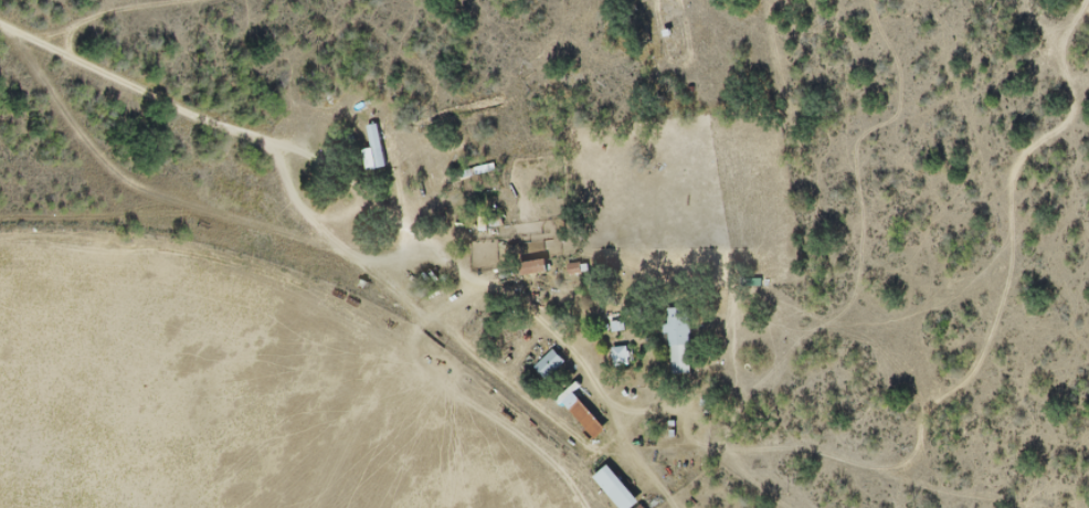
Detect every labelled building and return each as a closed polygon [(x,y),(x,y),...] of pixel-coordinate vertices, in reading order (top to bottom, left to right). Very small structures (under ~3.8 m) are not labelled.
[(366,171),(386,167),(379,124),(367,126),(371,148),(362,150),(366,171)] [(547,271),(544,260),(522,264),(524,276),(547,271)] [(691,307),(669,307),(669,374),(691,374),(691,307)] [(631,364),(629,347),(613,349),(615,366),(631,364)] [(535,368),(547,380),(566,363),(555,350),(535,368)] [(606,429),(570,389),(559,398),(596,439),(606,429)] [(619,507),(633,507),(639,503),(608,465),(593,477),(619,507)]
